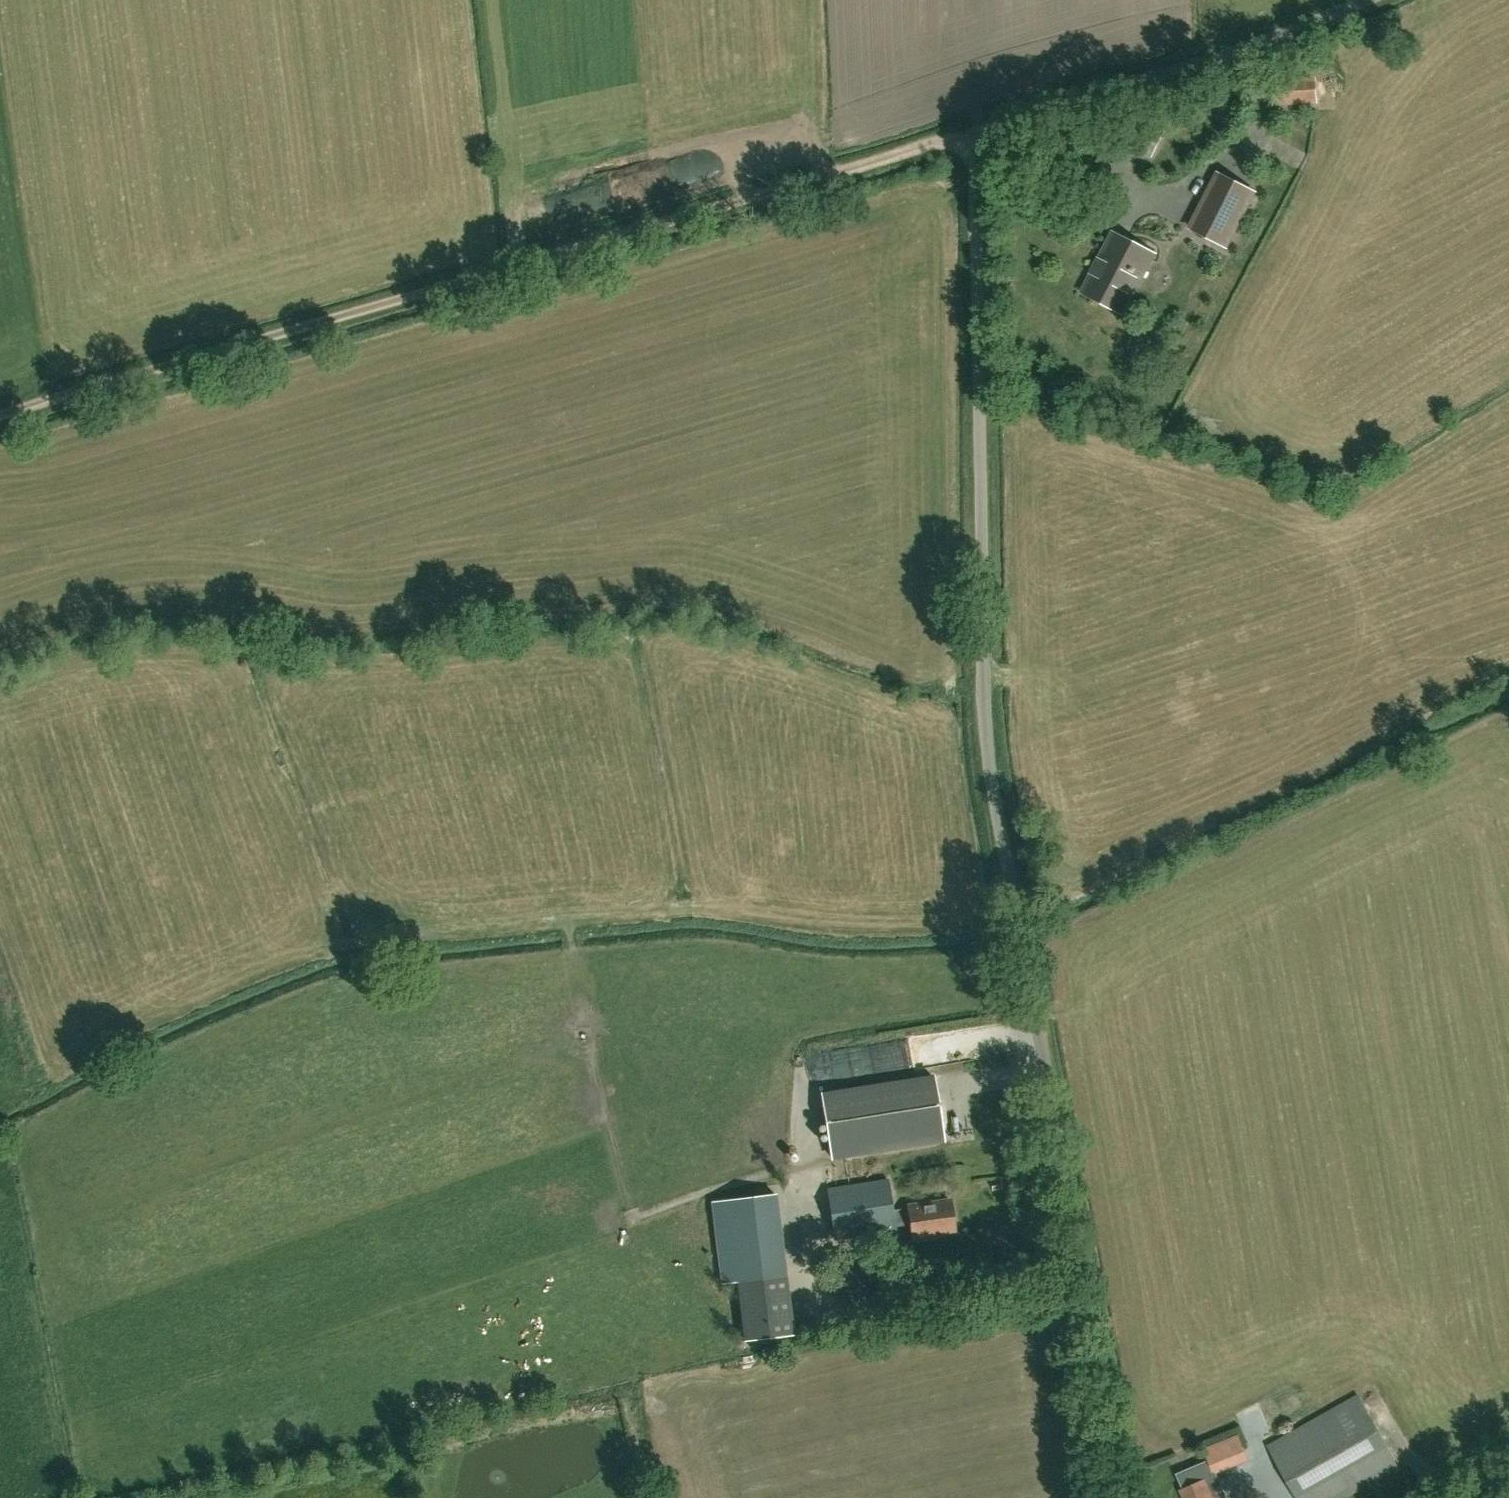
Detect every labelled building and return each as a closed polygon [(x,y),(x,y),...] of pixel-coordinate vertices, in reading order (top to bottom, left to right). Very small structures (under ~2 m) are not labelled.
[(1274,83),(1275,103),(1316,100),(1314,80),(1274,83)] [(1150,159),(1166,129),(1141,117),(1126,147),(1150,159)] [(1218,174),(1191,228),(1226,246),(1254,193),(1218,174)] [(1082,292),(1124,314),(1155,254),(1113,233),(1082,292)] [(833,1158),(943,1141),(933,1077),(823,1094),(833,1158)] [(889,1180),(828,1189),(835,1238),(896,1230),(895,1227),(911,1225),(913,1239),(929,1237),(929,1234),(955,1231),(951,1201),(909,1206),(909,1208),(893,1211),(889,1180)] [(776,1194),(711,1202),(722,1283),(738,1281),(745,1340),(793,1334),(782,1250),(776,1194)] [(1268,1445),(1298,1497),(1343,1497),(1399,1466),(1358,1394),(1268,1445)] [(1224,1494),(1215,1474),(1213,1475),(1208,1462),(1193,1468),(1199,1483),(1182,1490),(1185,1497),(1225,1497),(1224,1494)]
